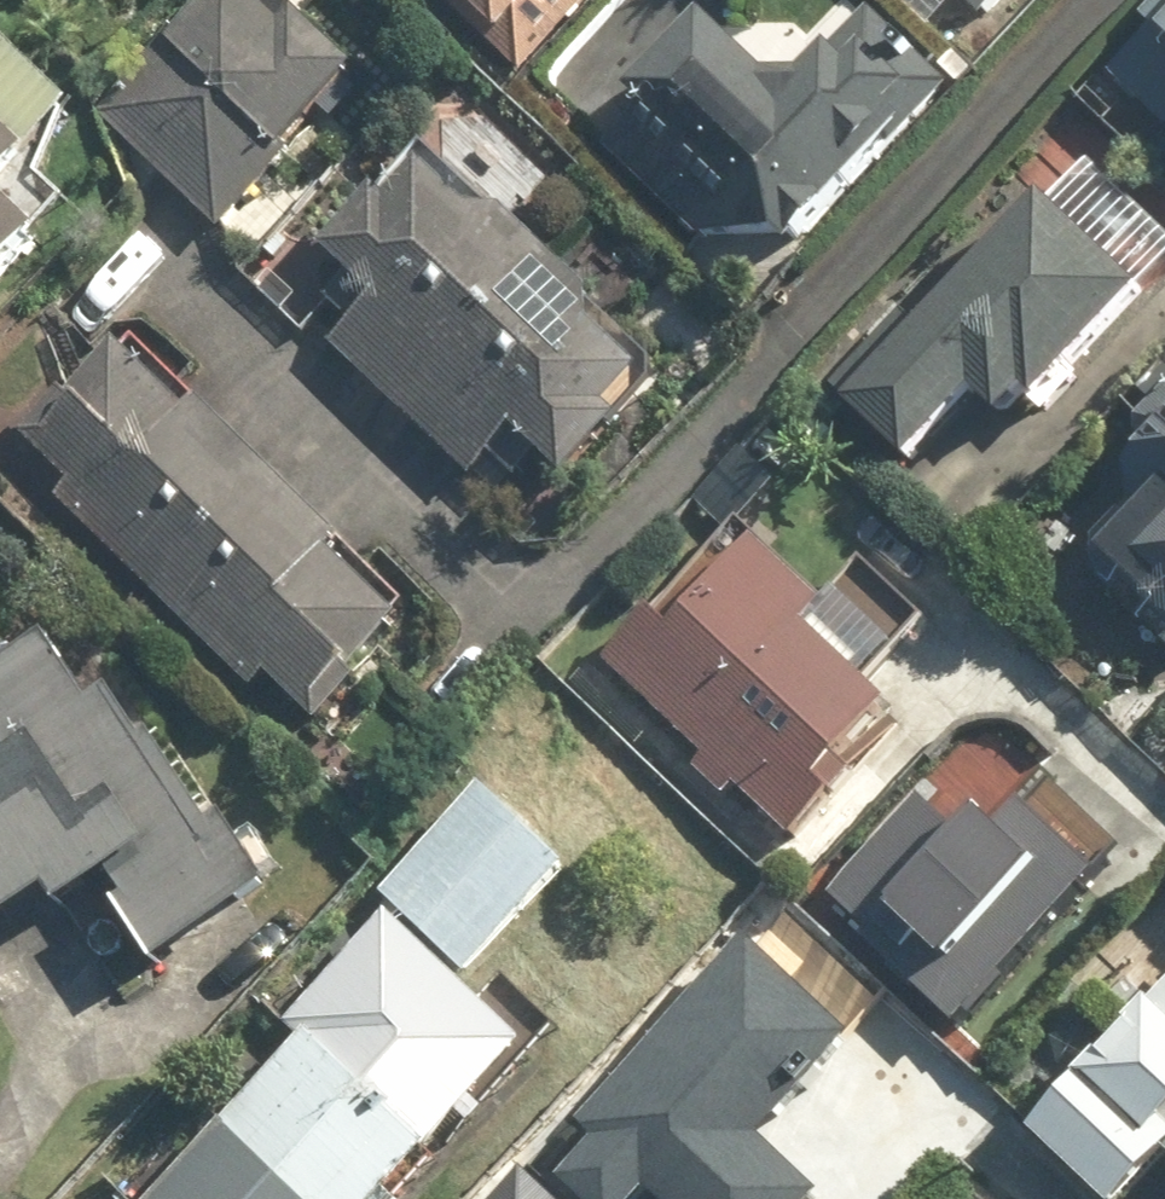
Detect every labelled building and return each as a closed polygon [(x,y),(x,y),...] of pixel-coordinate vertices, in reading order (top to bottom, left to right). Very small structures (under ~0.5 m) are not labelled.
[(283,0),(215,0),(181,39),(194,51),(124,131),(233,227),(376,64),(316,12),(307,21),(283,0)] [(593,0),(455,0),(523,69),(593,0)] [(991,27),(1018,0),(963,0),(991,27)] [(1141,14),(1156,29),(1112,72),(1164,127),(1164,0),(1156,0),(1141,14)] [(620,156),(704,244),(806,240),(986,68),(967,47),(949,65),(894,7),(828,70),(796,73),(736,11),(656,87),(673,105),(620,156)] [(81,198),(39,159),(96,99),(10,18),(0,28),(0,284),(81,198)] [(489,192),(443,149),(406,186),(396,176),(329,244),(357,270),(334,295),(359,319),(339,341),(484,477),(528,430),(582,481),(641,418),(642,342),(609,311),(624,295),(500,179),(489,192)] [(1067,187),(932,326),(913,308),(839,385),(925,468),(992,398),(1027,431),(1164,287),(1164,281),(1067,187)] [(141,330),(37,437),(79,478),(65,493),(263,688),(279,671),(321,712),(424,607),(141,330)] [(1123,449),(1164,489),(1164,396),(1123,449)] [(1091,585),(1164,655),(1164,507),(1091,585)] [(846,602),(772,529),(696,601),(681,587),(608,661),(710,761),(698,773),(736,810),(755,790),(813,847),(866,793),(842,769),(911,699),(829,619),(846,602)] [(0,783),(0,930),(66,887),(92,928),(135,901),(172,959),(302,876),(256,804),(235,817),(174,724),(163,731),(123,669),(105,680),(71,627),(0,672),(0,701),(31,750),(0,770),(0,779),(2,782),(0,783)] [(581,861),(493,781),(392,891),(479,971),(581,861)] [(1044,921),(926,809),(850,889),(968,1001),(1044,921)] [(401,906),(298,1015),(316,1032),(159,1198),(394,1198),(543,1040),(401,906)] [(739,941),(568,1128),(647,1198),(799,1198),(741,1146),(842,1035),(739,941)] [(12,992),(0,974),(0,1000),(12,992)] [(1045,1126),(1121,1198),(1141,1198),(1164,1174),(1164,1000),(1045,1126)] [(520,1169),(491,1198),(552,1198),(520,1169)]
